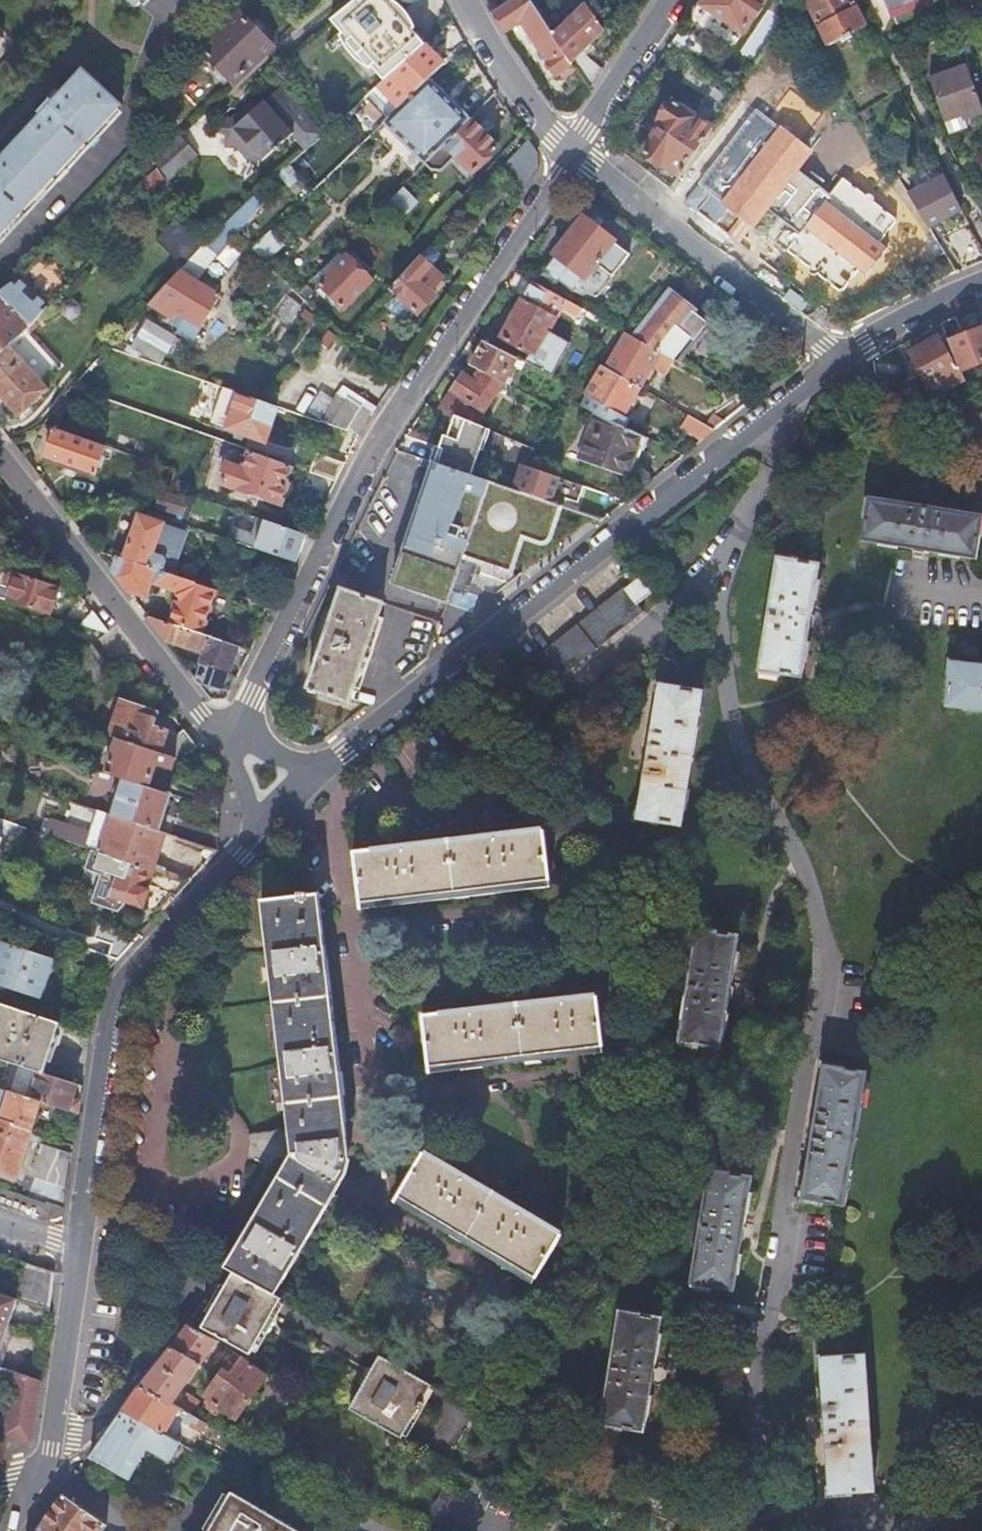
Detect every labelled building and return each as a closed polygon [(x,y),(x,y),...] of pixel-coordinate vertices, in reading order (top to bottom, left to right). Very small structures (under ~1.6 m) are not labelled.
[(140,9),(143,5),(148,10),(156,0),(129,0),(140,9)] [(388,0),(358,0),(334,19),(385,83),(425,47),(388,0)] [(496,15),(506,32),(523,22),(558,77),(563,74),(566,79),(577,72),(573,67),(575,66),(554,35),(532,0),(518,0),(496,15)] [(700,14),(739,40),(765,0),(709,0),(700,14)] [(853,0),(808,0),(821,27),(831,47),(846,40),(847,43),(855,39),(854,36),(868,29),(859,9),(858,9),(853,0)] [(880,11),(896,5),(894,1),(896,0),(876,0),(880,11)] [(575,66),(591,90),(604,71),(590,48),(608,36),(600,22),(607,18),(600,5),(554,35),(575,66)] [(242,14),(204,50),(239,86),(276,50),(242,14)] [(941,29),(922,37),(935,68),(954,61),(941,29)] [(383,84),(403,106),(431,80),(444,68),(445,67),(426,46),(425,47),(385,83),(383,84)] [(981,113),(964,65),(938,77),(958,123),(981,113)] [(122,111),(125,107),(85,71),(54,103),(50,99),(38,112),(42,116),(0,159),(0,244),(126,115),(122,111)] [(958,123),(938,77),(927,81),(947,128),(958,123)] [(471,122),(431,80),(403,106),(383,125),(373,136),(415,179),(425,168),(445,148),(471,122)] [(325,135),(285,86),(261,108),(252,116),(238,115),(222,128),(228,136),(228,148),(239,149),(250,160),(265,162),(277,151),(284,152),(285,144),(296,135),(309,149),(325,135)] [(252,116),(261,108),(254,100),(238,115),(252,116)] [(660,165),(652,177),(670,192),(712,130),(671,101),(657,120),(662,124),(643,153),(660,165)] [(894,219),(840,178),(828,193),(794,167),(807,151),(754,109),(697,182),(683,201),(696,212),(714,226),(729,207),(750,223),(764,206),(797,232),(784,249),(838,290),(855,269),(863,276),(885,248),(877,242),(894,219)] [(872,112),(861,118),(867,129),(878,123),(872,112)] [(500,150),(471,122),(445,148),(425,168),(431,175),(443,174),(458,160),(473,176),(500,150)] [(201,155),(182,134),(154,159),(172,180),(201,155)] [(509,160),(532,181),(539,169),(537,153),(528,139),(509,160)] [(908,197),(927,228),(961,211),(932,153),(918,159),(931,186),(908,197)] [(175,183),(172,180),(155,195),(158,199),(175,183)] [(402,191),(383,211),(395,224),(415,205),(402,191)] [(253,200),(205,249),(183,270),(194,276),(262,208),(253,200)] [(981,237),(981,222),(973,204),(961,211),(968,225),(975,240),(981,237)] [(631,256),(599,231),(605,224),(593,216),(588,223),(583,220),(545,269),(547,270),(543,276),(558,288),(562,282),(575,292),(595,266),(613,279),(631,256)] [(981,263),(981,254),(975,240),(968,225),(945,236),(963,272),(981,263)] [(284,248),(272,236),(253,255),(266,267),(284,248)] [(422,256),(432,265),(441,257),(441,252),(433,244),(422,256)] [(422,256),(390,291),(419,317),(447,285),(441,280),(444,276),(432,265),(422,256)] [(344,261),(316,289),(342,314),(369,287),(344,261)] [(194,276),(183,270),(149,305),(175,319),(179,312),(205,326),(222,291),(194,276)] [(32,296),(15,315),(26,325),(43,306),(42,304),(60,285),(48,274),(30,294),(32,296)] [(16,279),(0,290),(0,306),(2,309),(25,291),(16,279)] [(522,300),(559,319),(570,302),(530,279),(520,293),(524,296),(522,300)] [(296,299),(279,283),(243,323),(269,347),(297,318),(306,325),(314,316),(296,299)] [(677,300),(667,292),(632,337),(662,354),(678,363),(686,354),(709,324),(686,307),(686,302),(683,300),(677,300)] [(524,361),(551,376),(570,343),(550,332),(559,319),(522,300),(520,298),(497,336),(529,352),(524,361)] [(179,312),(175,319),(173,323),(200,337),(205,326),(179,312)] [(942,325),(946,335),(953,353),(963,349),(964,352),(977,347),(981,359),(981,325),(962,333),(957,319),(942,325)] [(134,331),(127,343),(163,362),(177,337),(150,322),(142,336),(134,331)] [(8,345),(17,338),(8,326),(0,332),(0,352),(8,345)] [(632,337),(627,335),(606,370),(641,390),(662,354),(632,337)] [(913,362),(906,365),(907,371),(911,378),(919,375),(925,386),(954,372),(937,338),(908,352),(913,362)] [(474,369),(499,382),(515,357),(486,342),(479,354),(471,367),(474,369)] [(8,345),(0,352),(0,400),(16,420),(47,396),(8,345)] [(473,351),(466,364),(471,367),(479,354),(473,351)] [(466,364),(461,372),(470,377),(474,369),(471,367),(466,364)] [(603,368),(580,408),(597,415),(620,426),(641,390),(606,370),(603,368)] [(461,372),(441,410),(457,416),(474,424),(499,382),(474,369),(470,377),(461,372)] [(277,408),(239,394),(226,427),(264,441),(277,408)] [(342,396),(339,402),(374,416),(378,409),(342,396)] [(330,427),(358,438),(374,416),(339,402),(330,427)] [(975,407),(955,421),(981,436),(981,426),(977,413),(975,407)] [(620,426),(597,415),(580,459),(628,477),(637,451),(644,453),(649,440),(620,426)] [(474,424),(457,416),(449,437),(446,436),(441,448),(437,447),(431,463),(472,478),(482,451),(485,451),(492,431),(474,424)] [(681,432),(701,443),(715,432),(690,417),(681,432)] [(110,445),(59,428),(49,460),(99,477),(110,445)] [(635,480),(644,453),(637,451),(628,477),(635,480)] [(292,468),(247,452),(242,467),(226,461),(219,482),(283,505),(291,484),(286,482),(292,468)] [(525,463),(522,462),(512,491),(551,505),(554,494),(560,477),(525,463)] [(472,478),(431,463),(389,584),(446,603),(451,588),(465,592),(474,563),(510,575),(522,540),(541,546),(543,547),(546,547),(548,545),(549,543),(561,509),(551,505),(512,491),(489,484),(472,478)] [(848,537),(974,562),(981,522),(981,519),(858,494),(848,537)] [(191,528),(188,527),(164,519),(162,527),(138,518),(123,563),(174,579),(191,528)] [(307,537),(267,522),(261,539),(257,551),(294,564),(307,537)] [(257,551),(261,539),(229,528),(225,540),(257,551)] [(762,559),(753,672),(796,675),(805,562),(762,559)] [(174,579),(123,563),(117,561),(112,573),(127,593),(143,597),(149,595),(152,586),(175,594),(178,600),(170,626),(212,640),(226,596),(196,587),(174,579)] [(56,614),(61,599),(51,596),(56,584),(0,566),(0,585),(8,587),(4,597),(56,614)] [(339,589),(354,594),(358,580),(335,573),(331,586),(339,589)] [(485,700),(505,724),(643,611),(638,604),(652,593),(639,578),(625,590),(623,586),(485,700)] [(377,616),(381,603),(354,594),(339,589),(307,687),(349,701),(352,688),(358,690),(382,618),(377,616)] [(89,610),(82,622),(104,629),(89,610)] [(234,680),(248,653),(212,640),(170,626),(170,625),(146,617),(163,640),(204,655),(200,668),(234,680)] [(62,664),(79,685),(86,686),(110,667),(89,642),(62,664)] [(224,700),(234,680),(200,668),(178,659),(207,698),(224,700)] [(937,709),(981,713),(981,669),(940,666),(937,709)] [(195,746),(182,729),(151,719),(155,709),(119,697),(106,735),(116,739),(173,757),(179,759),(195,746)] [(674,728),(665,863),(708,866),(718,732),(674,728)] [(116,739),(104,775),(123,781),(148,789),(157,764),(170,768),(173,757),(116,739)] [(158,832),(170,796),(148,789),(123,781),(111,817),(158,832)] [(47,834),(90,848),(154,869),(166,834),(158,832),(111,817),(103,839),(50,822),(47,834)] [(546,827),(354,848),(361,904),(552,883),(546,827)] [(144,905),(159,916),(191,882),(154,869),(90,848),(83,872),(99,877),(89,905),(116,914),(125,904),(141,909),(144,905)] [(291,1155),(224,1269),(235,1275),(276,1297),(347,1175),(349,1159),(319,897),(262,903),(291,1155)] [(141,936),(89,919),(83,936),(111,946),(126,952),(141,936)] [(694,932),(681,1043),(723,1048),(737,937),(694,932)] [(0,943),(0,986),(41,1000),(53,961),(0,943)] [(126,952),(111,946),(108,957),(118,960),(126,952)] [(601,990),(427,1009),(433,1066),(608,1045),(601,990)] [(43,1075),(60,1025),(0,1005),(0,1061),(19,1067),(35,1073),(43,1075)] [(831,1063),(813,1191),(856,1197),(873,1069),(831,1063)] [(35,1073),(19,1067),(10,1091),(27,1097),(35,1073)] [(41,1101),(78,1114),(82,1088),(43,1075),(35,1073),(27,1097),(41,1101)] [(32,1130),(41,1101),(27,1097),(10,1091),(0,1088),(0,1120),(32,1130)] [(63,1210),(71,1157),(27,1142),(32,1130),(0,1120),(0,1176),(21,1183),(17,1194),(63,1210)] [(426,1151),(397,1202),(535,1284),(566,1233),(426,1151)] [(720,1169),(704,1285),(746,1291),(763,1176),(720,1169)] [(40,1310),(49,1313),(54,1274),(27,1265),(14,1302),(40,1310)] [(276,1297),(235,1275),(207,1328),(256,1355),(284,1301),(279,1298),(276,1297)] [(10,1316),(14,1302),(0,1297),(0,1345),(10,1316)] [(35,1325),(40,1310),(14,1302),(10,1316),(35,1325)] [(629,1313),(613,1425),(654,1431),(671,1319),(629,1313)] [(188,1326),(139,1388),(174,1407),(195,1417),(202,1405),(183,1393),(219,1344),(188,1326)] [(429,1403),(439,1384),(386,1355),(358,1409),(410,1437),(425,1411),(428,1412),(432,1405),(429,1403)] [(227,1372),(209,1399),(238,1420),(266,1381),(232,1358),(224,1370),(227,1372)] [(854,1360),(813,1363),(824,1491),(865,1488),(854,1360)] [(30,1443),(39,1382),(0,1369),(0,1383),(11,1387),(2,1433),(30,1443)] [(139,1388),(125,1412),(175,1441),(186,1424),(204,1434),(209,1425),(195,1417),(174,1407),(139,1388)] [(118,1422),(92,1459),(131,1483),(149,1454),(171,1467),(183,1446),(175,1441),(125,1412),(118,1422)] [(301,1516),(326,1530),(334,1530),(346,1510),(315,1491),(301,1516)] [(40,1530),(108,1530),(113,1523),(65,1496),(40,1530)] [(233,1497),(230,1501),(224,1498),(205,1530),(294,1530),(233,1497)] [(436,1530),(449,1530),(460,1507),(441,1499),(428,1527),(436,1530)] [(301,1516),(299,1520),(319,1530),(326,1530),(301,1516)]
